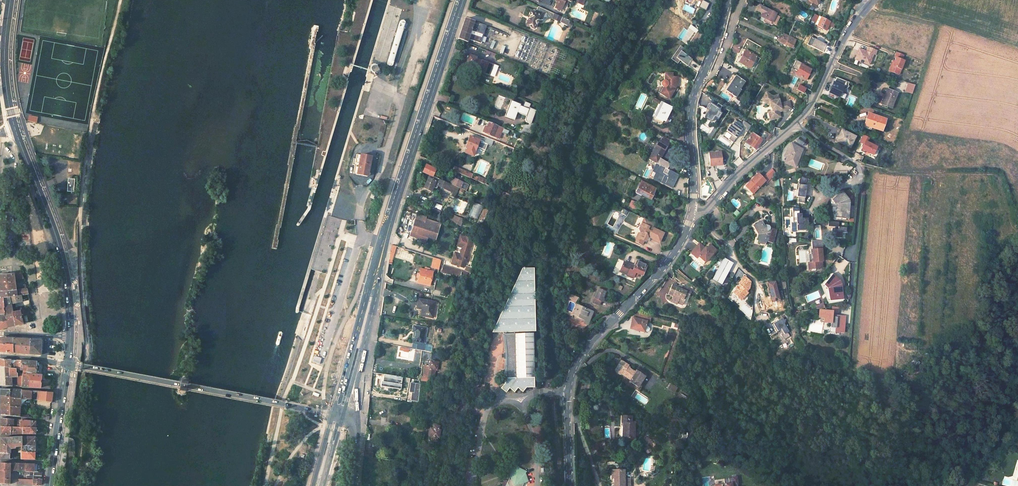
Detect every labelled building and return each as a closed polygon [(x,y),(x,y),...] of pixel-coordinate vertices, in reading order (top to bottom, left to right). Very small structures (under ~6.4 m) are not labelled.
[(556,1),(558,2),(555,8),(561,10),(563,4),(566,5),(568,1),(570,1),(571,0),(556,0),(556,1)] [(700,2),(697,8),(705,11),(709,4),(701,0),(696,0),(700,2)] [(818,0),(807,0),(805,5),(814,9),(818,0)] [(763,8),(759,16),(770,21),(774,13),(763,8)] [(534,29),(540,15),(530,11),(527,17),(529,17),(525,25),(534,29)] [(559,22),(561,17),(554,13),(552,18),(559,22)] [(814,14),(811,21),(816,23),(814,26),(826,31),(830,21),(814,14)] [(480,43),(486,26),(465,19),(458,39),(466,42),(468,39),(480,43)] [(796,40),(781,32),(778,37),(776,41),(791,49),(796,40)] [(809,37),(806,44),(823,51),(825,44),(809,37)] [(746,39),(734,62),(741,66),(742,64),(749,69),(756,56),(760,58),(765,49),(746,39)] [(686,66),(691,59),(681,53),(683,49),(679,46),(670,59),(677,64),(679,61),(686,66)] [(866,51),(858,49),(854,60),(869,65),(873,55),(875,55),(877,50),(867,47),(866,51)] [(904,55),(895,52),(888,71),(898,75),(904,61),(902,60),(904,55)] [(465,66),(489,75),(493,64),(469,55),(465,66)] [(792,69),(790,72),(806,80),(811,69),(800,63),(796,71),(792,69)] [(673,73),(665,73),(665,80),(663,87),(660,93),(665,96),(666,95),(670,97),(674,90),(676,87),(676,86),(678,86),(678,77),(673,77),(673,73)] [(735,76),(726,91),(736,98),(741,90),(739,89),(744,82),(735,76)] [(828,93),(839,98),(841,92),(846,81),(836,77),(834,82),(833,82),(828,93)] [(908,84),(905,92),(911,94),(914,86),(908,84)] [(888,89),(885,95),(887,96),(883,104),(891,107),(897,93),(888,89)] [(765,93),(762,98),(770,102),(771,106),(772,111),(774,119),(780,117),(779,112),(779,110),(783,109),(784,111),(791,109),(790,102),(780,104),(778,95),(773,97),(765,93)] [(770,102),(762,98),(761,100),(771,106),(770,102)] [(517,112),(526,116),(525,119),(526,122),(531,124),(536,110),(530,108),(529,108),(529,109),(528,109),(530,104),(525,102),(523,107),(519,105),(520,104),(512,101),(507,116),(515,118),(517,112)] [(661,102),(654,116),(663,120),(667,112),(669,113),(671,108),(661,102)] [(719,110),(708,104),(705,109),(708,111),(704,118),(711,122),(713,117),(717,119),(720,114),(718,112),(719,110)] [(868,113),(866,119),(868,120),(866,126),(882,131),(886,119),(868,113)] [(894,121),(892,127),(898,129),(900,123),(894,121)] [(499,138),(502,129),(488,123),(487,126),(484,132),(499,138)] [(742,129),(732,123),(730,127),(729,126),(725,131),(731,135),(729,139),(734,142),(742,129)] [(841,130),(838,136),(840,136),(838,142),(850,148),(855,137),(841,130)] [(766,132),(762,137),(768,140),(771,136),(766,132)] [(752,133),(745,143),(753,148),(755,149),(761,140),(752,133)] [(873,156),(877,147),(868,143),(870,138),(863,135),(859,142),(863,144),(861,151),(873,156)] [(473,154),(479,140),(470,136),(465,147),(467,148),(466,151),(467,153),(472,155),(473,154)] [(492,145),(493,140),(486,137),(484,142),(485,142),(492,145)] [(797,141),(804,146),(806,142),(799,137),(797,141)] [(668,144),(659,139),(648,159),(656,163),(664,167),(668,169),(671,164),(661,158),(668,144)] [(788,153),(787,157),(785,156),(783,163),(794,166),(797,156),(798,154),(796,153),(798,150),(799,148),(791,143),(786,151),(788,153)] [(715,164),(722,163),(721,153),(709,153),(710,167),(715,167),(715,164)] [(367,176),(371,157),(360,155),(359,162),(355,162),(355,166),(358,166),(357,174),(367,176)] [(437,178),(438,175),(433,173),(435,169),(426,165),(423,172),(429,175),(437,178)] [(471,178),(472,174),(454,166),(452,170),(471,178)] [(765,171),(770,176),(774,172),(769,167),(765,171)] [(760,177),(764,181),(770,176),(765,171),(760,177)] [(752,194),(764,181),(760,177),(757,174),(745,187),(752,194)] [(452,192),(454,186),(449,184),(448,183),(443,181),(437,178),(429,175),(424,188),(431,191),(434,185),(437,186),(449,191),(452,192)] [(808,179),(800,176),(799,180),(796,196),(799,196),(799,201),(803,202),(806,186),(808,179)] [(454,186),(465,191),(467,185),(451,178),(449,184),(454,186)] [(67,179),(66,192),(73,193),(74,180),(67,179)] [(641,181),(636,192),(650,199),(655,189),(641,181)] [(836,206),(835,218),(848,219),(849,204),(849,203),(849,202),(849,201),(848,200),(848,199),(842,192),(832,199),(836,206)] [(638,204),(631,201),(629,206),(636,210),(638,204)] [(799,208),(793,208),(793,222),(796,222),(796,231),(807,231),(807,219),(801,219),(801,213),(799,213),(799,208)] [(655,223),(646,219),(644,224),(642,223),(639,229),(640,233),(641,235),(639,238),(636,237),(634,242),(642,246),(644,241),(646,241),(648,237),(660,242),(664,233),(652,228),(655,223)] [(715,230),(723,228),(722,220),(714,221),(715,230)] [(759,240),(758,243),(765,245),(766,241),(773,243),(776,229),(770,227),(768,226),(766,225),(764,226),(763,224),(761,220),(753,225),(758,234),(757,239),(759,240)] [(435,239),(438,228),(415,221),(412,232),(435,239)] [(839,221),(829,221),(829,226),(838,226),(838,230),(831,230),(831,240),(842,240),(842,234),(848,234),(848,227),(838,227),(839,221)] [(462,248),(460,255),(454,253),(452,261),(451,264),(464,268),(466,262),(468,262),(470,257),(468,256),(473,239),(465,237),(460,235),(456,246),(462,248)] [(822,241),(811,240),(812,250),(810,250),(811,255),(812,254),(813,262),(808,262),(809,270),(812,270),(812,271),(815,270),(815,269),(818,269),(818,268),(822,267),(822,261),(822,257),(821,257),(821,256),(823,255),(822,241)] [(623,243),(621,248),(630,251),(632,247),(623,243)] [(716,250),(708,244),(705,248),(704,247),(703,248),(698,245),(696,248),(695,247),(689,254),(696,259),(697,257),(699,255),(702,258),(701,260),(705,262),(712,253),(713,254),(716,250)] [(439,269),(441,260),(433,258),(431,267),(439,269)] [(732,264),(722,259),(711,280),(720,285),(732,264)] [(619,271),(627,274),(626,276),(630,277),(634,266),(623,261),(619,271)] [(642,275),(647,265),(636,261),(634,266),(630,277),(633,278),(634,276),(637,277),(639,273),(642,275)] [(534,331),(533,268),(521,269),(492,332),(502,332),(503,340),(503,345),(504,350),(505,360),(504,365),(503,378),(505,378),(505,383),(501,388),(506,392),(509,388),(514,392),(518,388),(523,392),(525,387),(534,387),(532,331),(534,331)] [(429,285),(432,271),(420,269),(417,282),(429,285)] [(465,287),(470,274),(463,272),(459,285),(465,287)] [(26,289),(25,286),(18,287),(19,288),(14,289),(14,287),(16,287),(15,281),(13,281),(13,280),(23,279),(22,273),(0,275),(0,291),(26,289)] [(828,289),(830,302),(843,300),(840,284),(838,280),(831,275),(822,284),(828,289)] [(750,283),(744,277),(737,284),(740,286),(739,288),(738,287),(736,287),(734,289),(735,291),(733,293),(740,301),(748,293),(746,291),(749,288),(750,283)] [(775,282),(767,284),(772,302),(779,301),(775,282)] [(821,286),(828,302),(830,302),(828,289),(822,284),(821,286)] [(689,297),(692,289),(683,286),(682,290),(677,288),(677,287),(673,285),(669,295),(674,297),(672,301),(678,304),(679,302),(684,304),(685,300),(684,299),(685,295),(689,297)] [(595,297),(594,298),(593,300),(598,302),(599,300),(602,301),(603,298),(606,292),(599,288),(596,293),(595,297)] [(2,298),(22,296),(28,295),(26,289),(0,291),(0,298),(2,298)] [(2,298),(4,315),(12,313),(10,304),(23,303),(22,296),(2,298)] [(433,318),(435,302),(418,299),(417,306),(422,307),(422,309),(421,315),(433,318)] [(577,305),(572,315),(585,320),(583,323),(587,325),(593,312),(577,305)] [(831,311),(819,310),(818,317),(820,317),(819,322),(830,323),(830,328),(835,328),(835,332),(843,332),(845,317),(836,316),(836,317),(831,317),(831,311)] [(12,313),(14,327),(20,325),(24,324),(23,317),(21,317),(20,315),(23,315),(23,313),(24,313),(23,311),(22,311),(12,313)] [(634,311),(633,317),(641,319),(642,313),(634,311)] [(641,319),(633,317),(630,328),(644,332),(645,330),(647,331),(649,330),(650,328),(649,326),(646,325),(647,321),(650,322),(651,315),(642,313),(641,319)] [(5,321),(6,328),(10,327),(14,327),(12,316),(5,317),(5,321)] [(423,343),(425,328),(413,326),(412,332),(414,332),(413,341),(423,343)] [(12,346),(13,353),(29,355),(30,341),(24,341),(11,340),(12,346)] [(30,341),(29,355),(39,356),(40,341),(30,341)] [(9,369),(9,365),(8,361),(0,360),(0,368),(9,369)] [(628,365),(621,360),(615,369),(615,372),(619,375),(622,375),(630,380),(630,381),(637,386),(644,376),(636,371),(635,372),(630,369),(627,367),(628,366),(628,365)] [(20,370),(19,374),(22,375),(34,375),(35,362),(20,361),(20,370)] [(438,362),(430,361),(430,366),(427,365),(427,366),(424,366),(423,372),(424,372),(424,376),(429,377),(430,377),(434,377),(435,370),(437,370),(438,362)] [(10,387),(11,378),(17,378),(17,387),(21,387),(22,375),(19,374),(20,370),(15,369),(9,369),(0,368),(0,386),(10,387)] [(22,375),(21,387),(33,388),(39,389),(40,376),(34,375),(22,375)] [(418,401),(420,385),(411,383),(410,391),(413,392),(412,400),(418,401)] [(21,399),(22,391),(13,390),(0,389),(0,396),(21,399)] [(32,391),(22,391),(21,399),(31,400),(32,391)] [(35,391),(32,391),(31,400),(39,401),(41,392),(35,391)] [(52,392),(41,392),(39,401),(50,403),(52,392)] [(0,405),(20,407),(21,399),(0,396),(0,405)] [(0,405),(0,415),(8,416),(19,417),(19,414),(20,407),(0,405)] [(624,426),(623,437),(634,438),(634,432),(635,422),(630,421),(631,416),(622,415),(622,421),(623,421),(623,426),(624,426)] [(0,418),(0,427),(10,428),(13,428),(13,420),(0,418)] [(19,420),(18,428),(22,428),(34,429),(35,422),(19,420)] [(438,438),(440,430),(438,430),(439,426),(433,425),(432,429),(429,428),(428,436),(431,437),(430,440),(436,441),(437,438),(438,438)] [(0,427),(0,435),(4,435),(10,435),(10,428),(0,427)] [(9,453),(10,448),(16,448),(16,447),(18,447),(18,452),(20,452),(20,447),(21,437),(0,440),(0,453),(9,453)] [(21,437),(20,447),(34,447),(34,443),(34,438),(21,437)] [(8,485),(9,471),(17,471),(17,464),(0,463),(0,484),(8,485)] [(507,482),(508,485),(522,485),(523,484),(527,482),(525,474),(524,472),(517,469),(516,468),(507,471),(509,477),(507,482)] [(614,485),(625,485),(625,470),(612,470),(612,478),(614,478),(614,485)] [(715,485),(738,485),(737,478),(723,480),(724,485),(715,485)]
